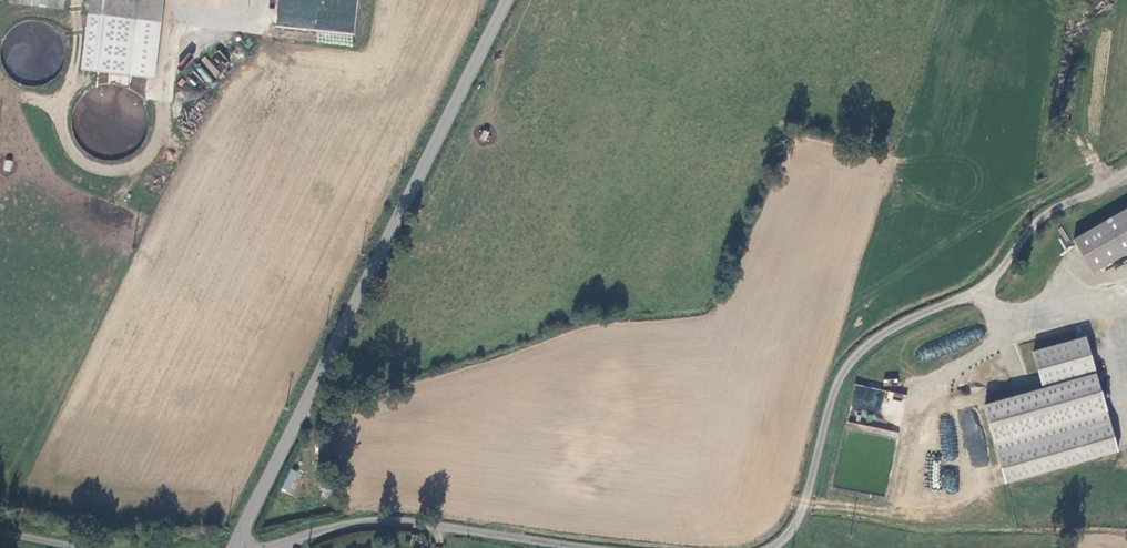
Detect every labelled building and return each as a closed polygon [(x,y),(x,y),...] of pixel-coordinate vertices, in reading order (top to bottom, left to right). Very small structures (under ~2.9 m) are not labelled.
[(62,0),(12,0),(12,4),(60,10),(62,0)] [(91,15),(160,23),(163,0),(93,0),(91,15)] [(354,34),(357,0),(278,0),(275,26),(354,34)] [(224,65),(226,59),(217,55),(214,61),(224,65)] [(1075,234),(1093,268),(1126,250),(1126,205),(1075,234)] [(988,405),(1010,483),(1121,451),(1090,340),(1037,356),(1046,388),(988,405)] [(855,384),(850,407),(878,413),(883,390),(855,384)] [(971,468),(987,465),(975,408),(958,412),(971,468)] [(282,491),(290,494),(298,471),(289,469),(282,491)]
